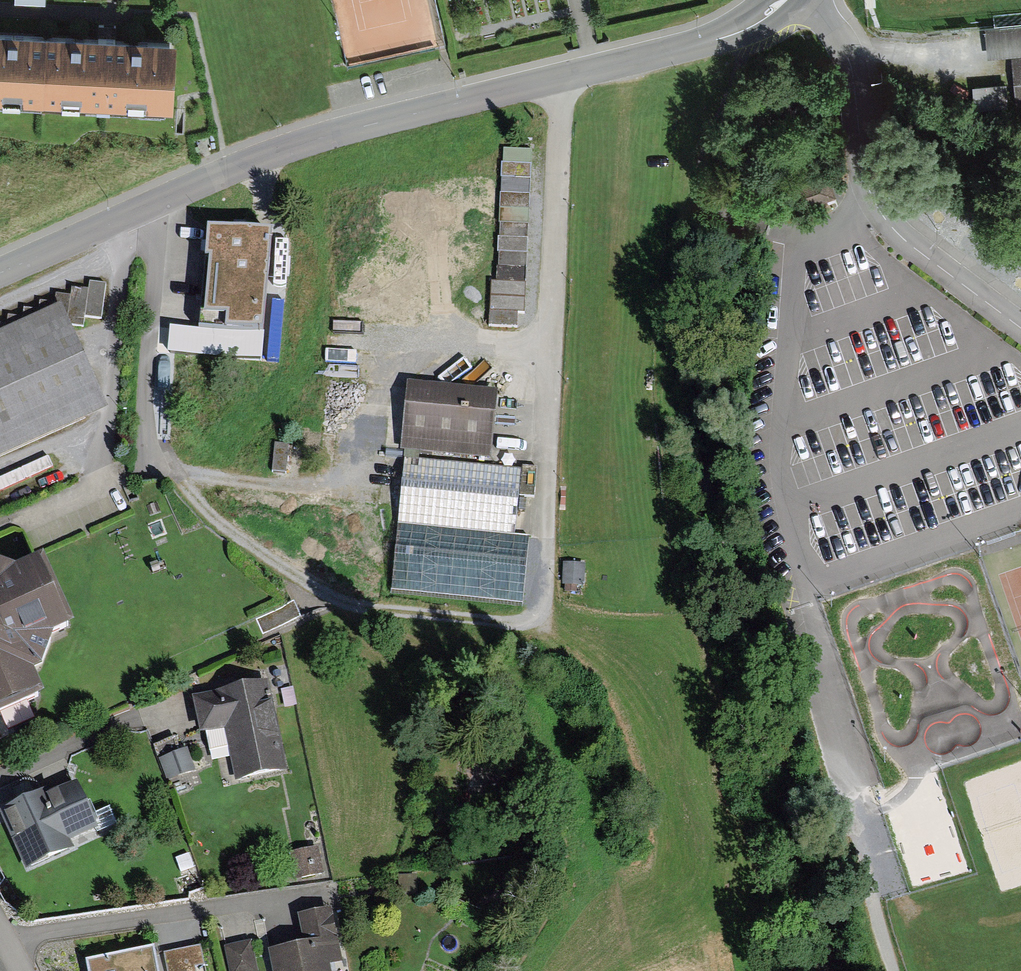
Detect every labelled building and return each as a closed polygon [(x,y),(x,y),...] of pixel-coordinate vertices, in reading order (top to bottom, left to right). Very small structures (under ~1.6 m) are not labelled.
[(1010,57),(1020,56),(1020,23),(985,26),(987,59),(1010,57)] [(0,25),(0,95),(174,103),(177,33),(0,25)] [(1020,108),(1020,56),(1010,57),(1014,109),(1020,108)] [(973,111),(1008,109),(1006,83),(972,85),(973,111)] [(490,311),(524,313),(531,151),(502,149),(496,282),(491,282),(490,311)] [(838,197),(828,171),(788,186),(798,212),(838,197)] [(273,235),(208,230),(200,328),(226,330),(265,334),(273,235)] [(61,305),(70,325),(83,327),(85,316),(101,319),(105,285),(91,284),(90,291),(73,289),(72,298),(58,296),(57,304),(41,302),(40,311),(24,309),(23,318),(9,316),(7,325),(0,325),(0,333),(61,305)] [(108,407),(70,325),(61,305),(0,333),(0,457),(108,407)] [(224,359),(226,330),(200,328),(170,327),(168,355),(224,359)] [(498,392),(407,384),(400,451),(405,452),(404,458),(419,460),(420,453),(491,460),(498,392)] [(419,460),(404,458),(398,524),(515,535),(519,496),(521,470),(419,460)] [(521,466),(521,470),(519,496),(534,498),(537,467),(521,466)] [(391,595),(522,607),(529,537),(515,535),(398,524),(391,595)] [(2,717),(9,731),(35,719),(28,706),(44,698),(33,675),(42,671),(54,637),(74,628),(44,559),(17,571),(0,565),(0,718),(2,717)] [(302,617),(295,601),(256,618),(264,634),(302,617)] [(237,781),(287,771),(269,681),(192,697),(200,736),(226,730),(237,781)] [(154,746),(168,782),(197,771),(188,748),(180,751),(175,738),(154,746)] [(71,841),(98,829),(77,783),(47,797),(44,793),(0,813),(27,871),(75,849),(71,841)] [(289,854),(295,881),(325,875),(319,847),(289,854)] [(417,893),(416,875),(398,877),(399,894),(417,893)] [(330,965),(344,962),(332,909),(298,916),(304,944),(268,951),(273,970),(331,970),(330,965)] [(229,970),(259,970),(252,942),(224,948),(229,970)] [(164,953),(167,970),(196,970),(196,968),(204,966),(200,946),(164,953)] [(155,948),(85,962),(87,970),(160,970),(155,948)]
